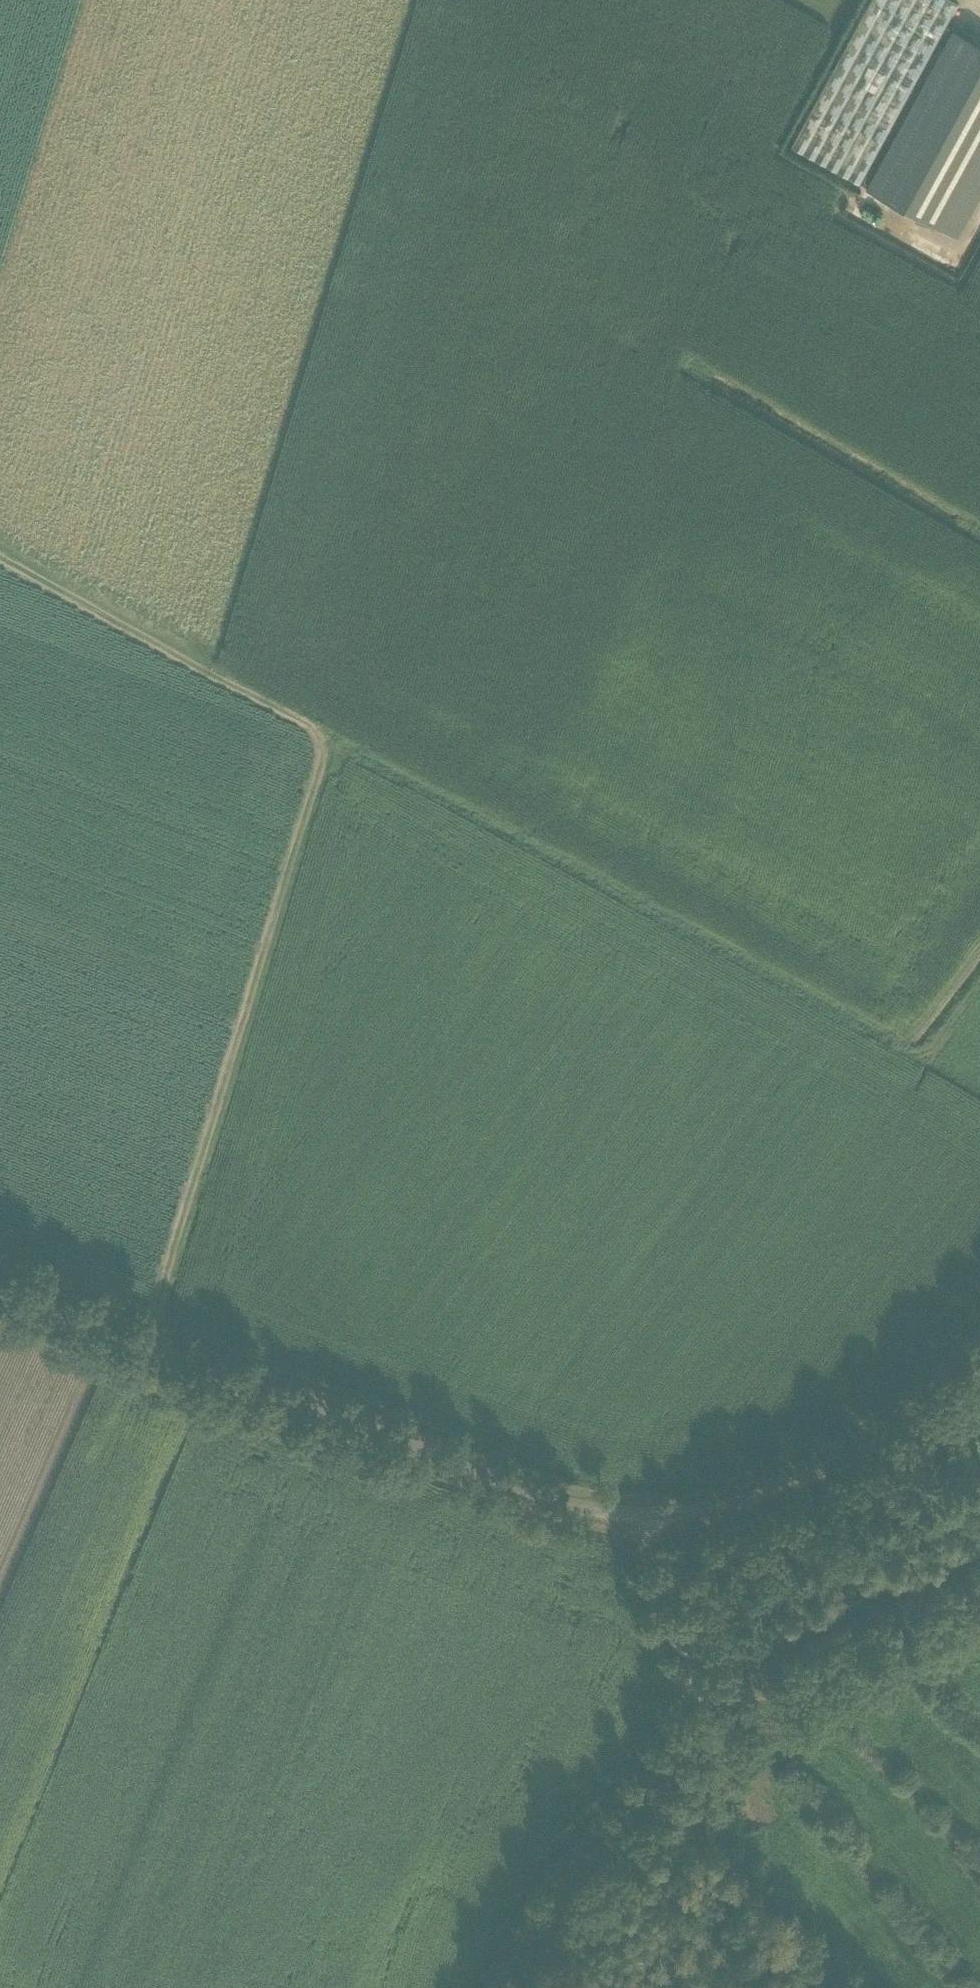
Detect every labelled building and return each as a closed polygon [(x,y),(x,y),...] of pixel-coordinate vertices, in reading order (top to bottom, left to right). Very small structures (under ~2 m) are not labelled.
[(958,5),(950,0),(871,0),(792,144),(861,182),(958,5)] [(952,28),(866,187),(957,237),(979,196),(979,43),(952,28)]
